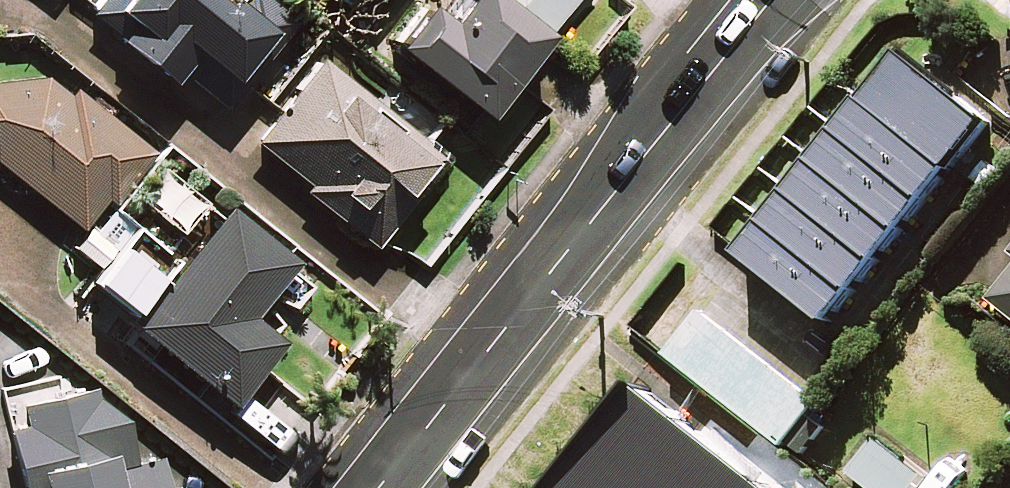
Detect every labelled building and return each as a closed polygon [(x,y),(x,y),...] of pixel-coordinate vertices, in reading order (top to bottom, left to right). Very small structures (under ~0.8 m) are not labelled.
[(257,0),(107,0),(94,17),(171,77),(177,69),(224,106),(288,24),(257,0)] [(443,14),(426,1),(394,40),(484,111),(571,0),(454,0),(443,14)] [(995,121),(916,57),(874,110),(868,105),(747,255),(833,324),(995,121)] [(368,248),(439,162),(418,145),(432,127),(387,89),(372,107),(319,62),(252,143),(303,186),(299,191),(368,248)] [(0,80),(0,166),(80,230),(145,149),(42,68),(20,96),(0,80)] [(294,265),(227,209),(167,281),(125,246),(95,282),(133,315),(128,321),(229,405),(280,344),(250,318),(294,265)] [(98,270),(128,231),(102,210),(72,250),(98,270)] [(993,301),(1009,314),(1009,280),(993,301)] [(817,402),(704,313),(671,355),(785,444),(817,402)] [(653,382),(570,487),(786,487),(653,382)] [(92,390),(18,404),(23,425),(4,429),(16,487),(161,487),(156,462),(129,467),(118,413),(92,390)] [(881,440),(855,474),(874,487),(918,487),(928,475),(881,440)]
